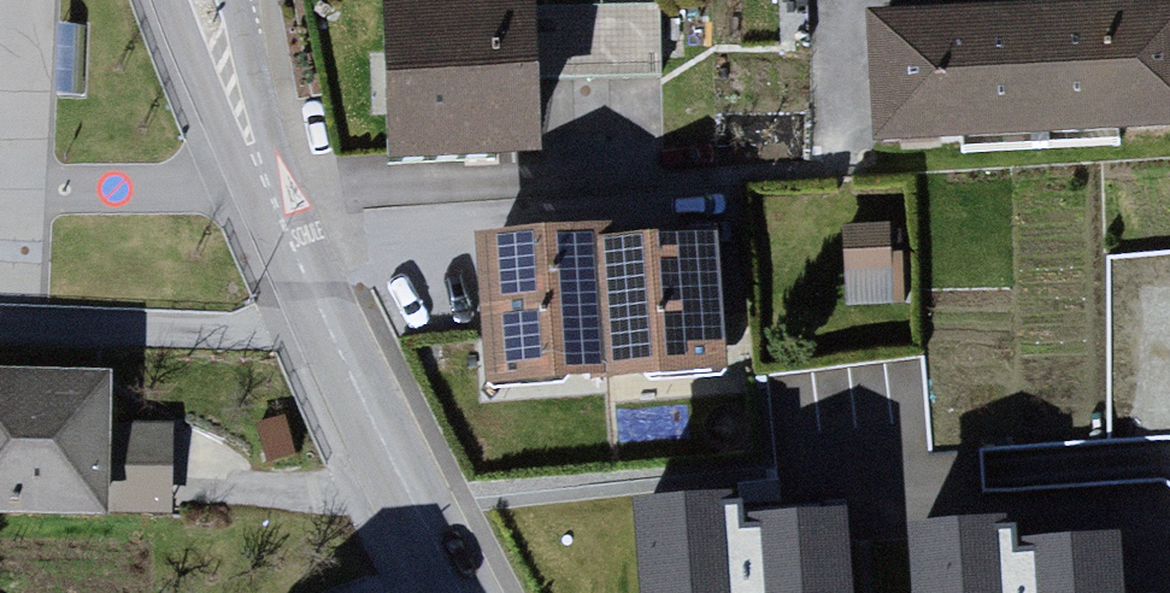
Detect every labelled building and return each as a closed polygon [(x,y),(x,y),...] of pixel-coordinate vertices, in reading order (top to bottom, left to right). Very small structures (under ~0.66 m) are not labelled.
[(409,163),(560,161),(558,3),(406,5),(409,163)] [(662,66),(663,5),(565,4),(564,65),(662,66)] [(1169,145),(1169,11),(904,26),(911,159),(1169,145)] [(497,402),(746,388),(737,241),(629,247),(628,235),(487,244),(497,402)] [(120,378),(0,377),(0,525),(176,527),(177,434),(120,434),(120,378)] [(620,495),(627,592),(741,592),(735,508),(734,490),(620,495)] [(735,508),(741,592),(860,592),(854,500),(735,508)] [(899,520),(904,592),(1018,592),(1014,532),(1013,514),(899,520)] [(1014,532),(1018,592),(1138,592),(1133,525),(1014,532)]
